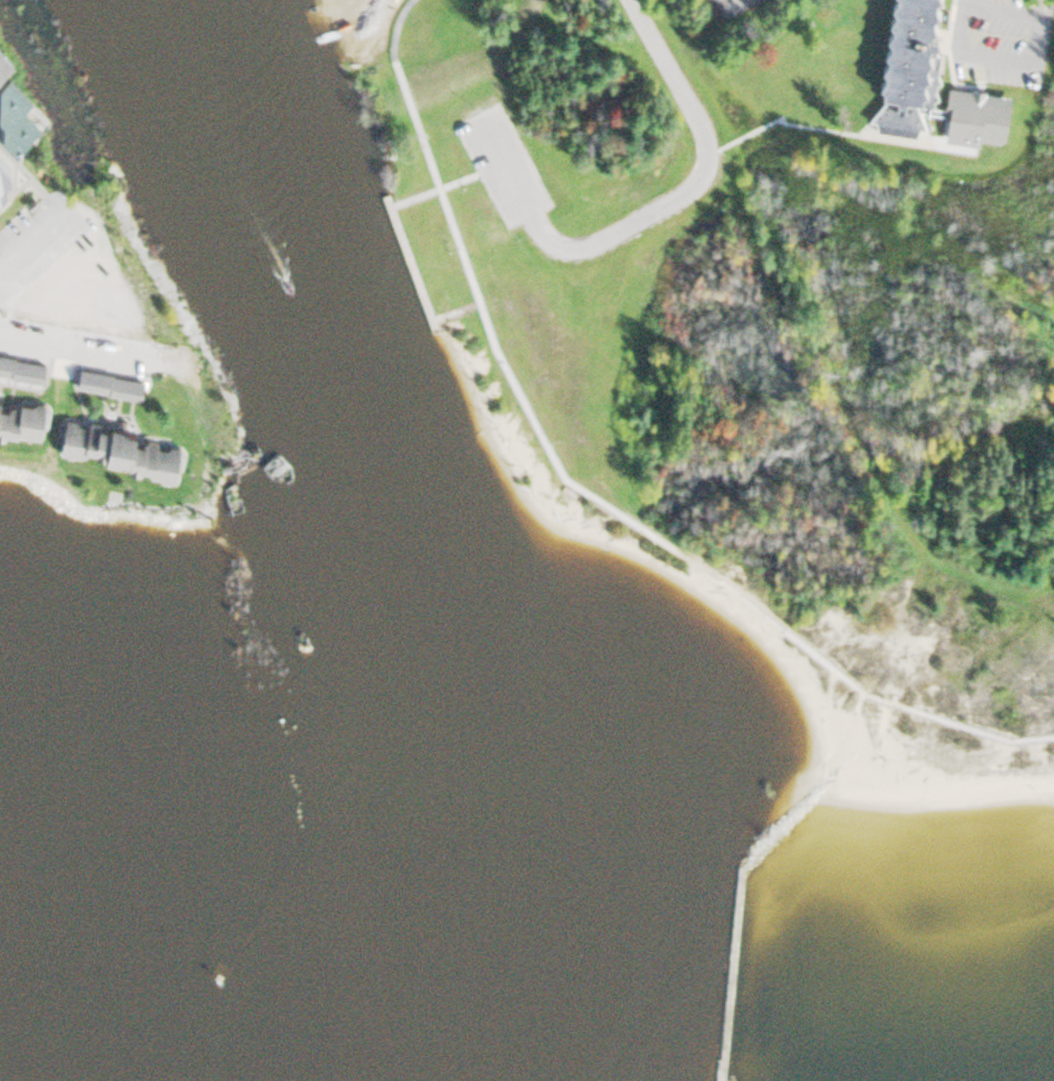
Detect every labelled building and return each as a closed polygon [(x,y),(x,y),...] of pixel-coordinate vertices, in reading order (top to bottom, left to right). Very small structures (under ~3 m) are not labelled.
[(876,93),(891,0),(938,0),(933,35),(929,54),(942,55),(934,105),(922,104),(916,133),(873,127),(878,93),(876,93)] [(0,51),(0,75),(11,66),(0,51)] [(39,128),(24,109),(31,103),(10,78),(0,86),(0,106),(11,120),(0,129),(0,130),(15,148),(39,128)] [(9,191),(1,181),(12,173),(0,157),(0,198),(9,191)] [(42,380),(45,360),(0,353),(0,374),(42,380)] [(141,397),(144,377),(78,368),(75,388),(141,397)] [(40,435),(45,400),(0,394),(0,430),(40,435)] [(180,436),(63,423),(59,458),(177,471),(180,436)]
